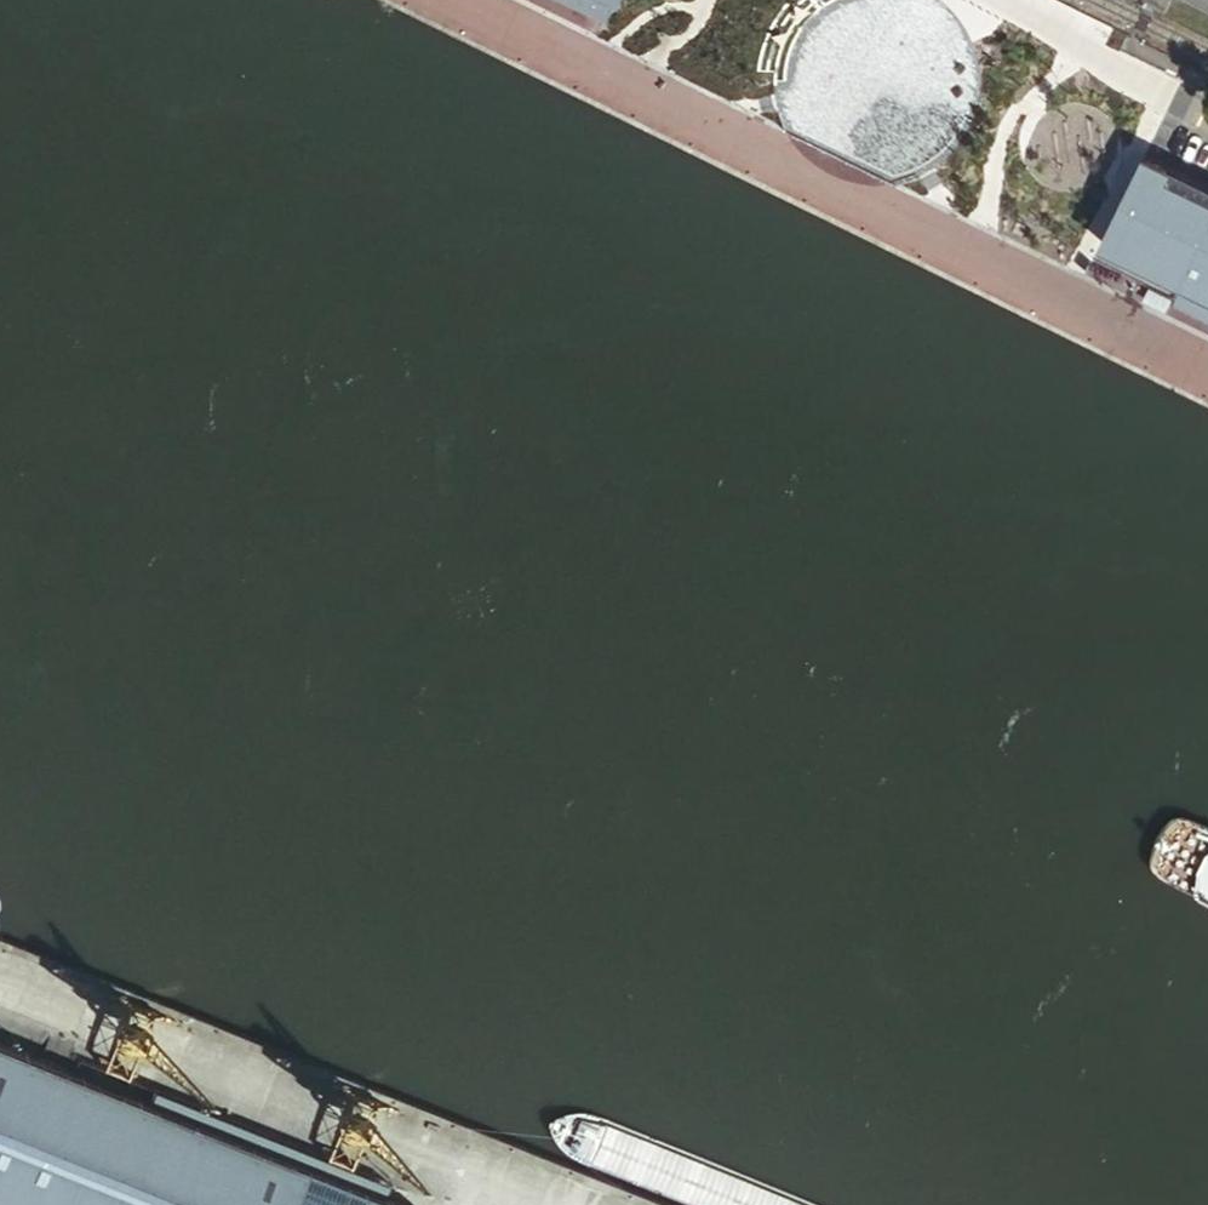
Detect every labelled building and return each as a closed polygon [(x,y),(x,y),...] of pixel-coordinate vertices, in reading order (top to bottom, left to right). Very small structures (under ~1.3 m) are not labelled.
[(600,19),(608,4),(600,0),(562,0),(600,19)] [(1207,227),(1207,190),(1141,158),(1108,228),(1102,240),(1101,242),(1181,283),(1207,227)] [(1181,283),(1207,296),(1207,227),(1181,283)] [(1174,298),(1207,315),(1207,296),(1181,283),(1174,298)] [(378,1195),(359,1187),(147,1103),(0,1044),(0,1204),(404,1204),(378,1195)] [(153,1089),(147,1103),(359,1187),(365,1173),(153,1089)] [(365,1173),(359,1187),(378,1195),(384,1181),(365,1173)]
